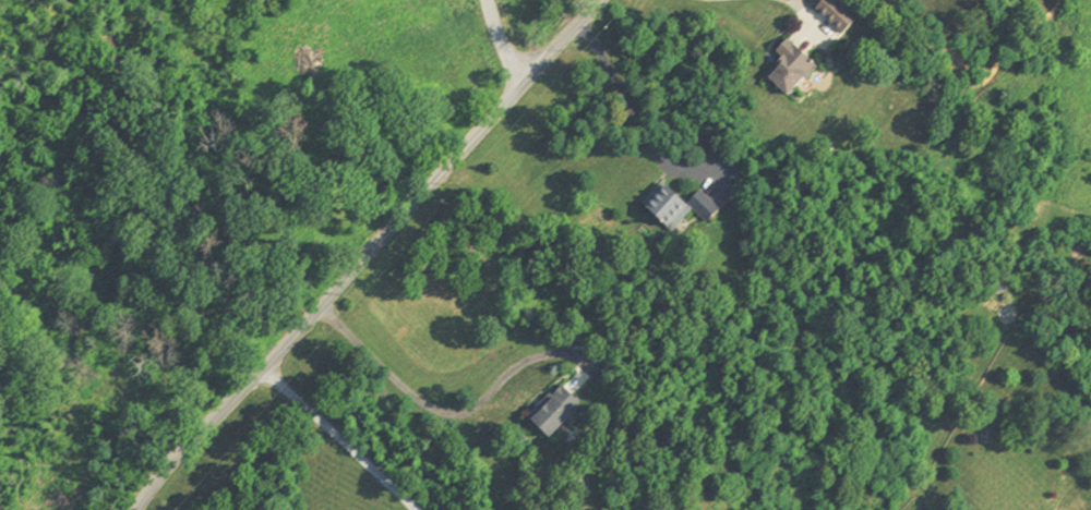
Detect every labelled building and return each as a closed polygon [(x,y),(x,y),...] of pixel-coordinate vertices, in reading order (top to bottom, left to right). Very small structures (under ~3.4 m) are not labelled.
[(853,21),(831,0),(822,0),(812,10),(839,36),(853,21)] [(784,100),(814,71),(785,42),(772,55),(778,61),(762,77),(784,100)] [(703,225),(717,211),(697,193),(683,208),(661,188),(640,210),(669,236),(690,213),(703,225)] [(579,408),(558,386),(523,420),(544,442),(579,408)]
